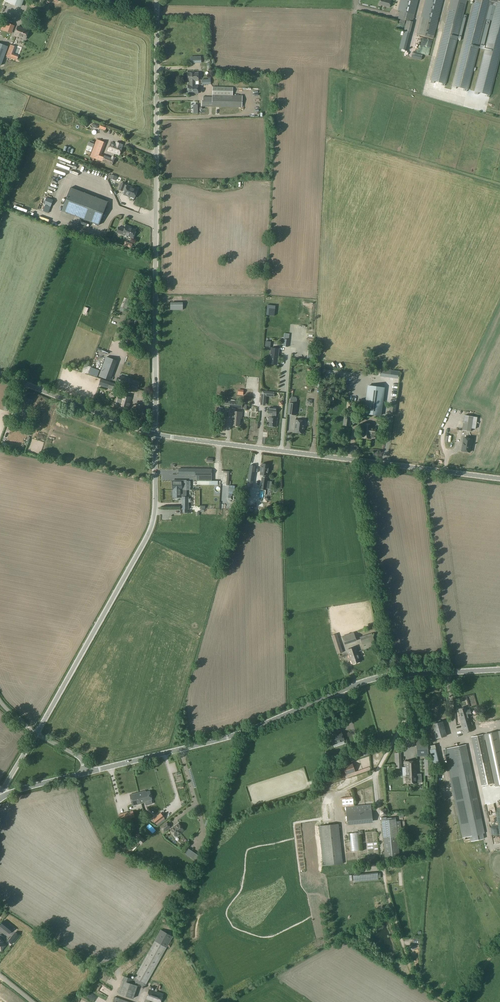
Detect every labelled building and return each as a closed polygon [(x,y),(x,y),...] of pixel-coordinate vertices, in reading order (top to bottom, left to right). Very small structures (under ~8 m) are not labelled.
[(398,10),(400,11),(398,18),(406,21),(404,31),(409,33),(418,0),(400,0),(398,10)] [(433,39),(443,0),(425,0),(416,34),(433,39)] [(431,80),(445,84),(466,0),(451,0),(431,80)] [(489,4),(490,0),(474,0),(452,86),(468,90),(489,4)] [(489,4),(490,5),(486,19),(492,20),(495,6),(496,6),(475,92),(490,95),(499,56),(499,1),(497,0),(497,1),(494,0),(490,0),(489,4)] [(4,22),(1,29),(7,32),(10,24),(4,22)] [(18,26),(15,35),(26,39),(29,31),(18,26)] [(8,47),(0,44),(0,65),(1,65),(8,47)] [(11,58),(14,49),(10,48),(6,60),(17,63),(18,60),(11,58)] [(190,85),(195,85),(195,81),(198,81),(198,73),(188,73),(188,81),(190,81),(190,85)] [(195,85),(190,85),(188,85),(188,94),(198,94),(198,85),(195,85)] [(203,100),(202,100),(201,112),(209,112),(209,107),(246,108),(247,96),(233,95),(233,87),(212,87),(212,97),(203,97),(203,100)] [(100,141),(94,156),(100,159),(106,143),(100,141)] [(122,147),(121,146),(122,144),(117,143),(116,144),(111,142),(108,151),(119,155),(122,147)] [(85,153),(91,155),(93,147),(88,145),(85,153)] [(112,164),(115,156),(113,155),(112,157),(105,154),(103,160),(112,164)] [(127,186),(125,185),(126,184),(121,182),(118,190),(123,191),(125,192),(124,195),(130,197),(131,196),(135,198),(138,190),(132,188),(132,187),(127,185),(127,186)] [(99,225),(108,202),(70,187),(61,211),(99,225)] [(51,207),(53,200),(47,197),(44,204),(51,207)] [(136,230),(129,228),(130,227),(126,225),(125,229),(118,226),(116,233),(122,235),(125,235),(133,238),(136,230)] [(122,308),(127,310),(128,310),(131,311),(133,307),(129,306),(132,300),(126,298),(122,308)] [(279,349),(271,348),(269,364),(277,365),(279,349)] [(99,376),(109,380),(116,361),(106,357),(99,376)] [(137,389),(139,382),(120,377),(118,384),(137,389)] [(368,388),(364,414),(380,416),(384,390),(368,388)] [(128,411),(131,398),(123,395),(118,409),(128,411)] [(13,405),(16,398),(11,396),(8,403),(7,405),(12,406),(13,405)] [(28,411),(32,401),(24,397),(20,408),(28,411)] [(242,408),(243,403),(235,402),(235,400),(230,400),(230,407),(242,408)] [(295,415),(297,404),(289,403),(288,414),(295,415)] [(145,406),(137,404),(134,413),(142,416),(145,406)] [(241,418),(242,412),(233,412),(232,426),(239,426),(240,418),(241,418)] [(471,431),(473,416),(465,415),(462,430),(471,431)] [(39,422),(40,418),(34,416),(32,419),(28,428),(34,430),(37,422),(39,422)] [(276,427),(277,419),(269,418),(268,426),(276,427)] [(295,420),(294,432),(303,434),(305,421),(295,420)] [(372,428),(372,425),(363,424),(361,438),(370,439),(371,437),(374,438),(375,428),(372,428)] [(472,445),(472,439),(464,438),(462,451),(469,452),(471,445),(472,445)] [(263,475),(263,477),(266,478),(266,475),(267,475),(269,465),(262,464),(260,475),(263,475)] [(246,487),(250,487),(250,490),(254,491),(255,483),(253,482),(255,466),(250,465),(246,487)] [(212,469),(178,468),(178,475),(195,475),(195,477),(197,477),(197,480),(211,480),(211,478),(212,478),(212,469)] [(173,490),(186,490),(186,487),(182,487),(182,481),(172,481),(172,490),(173,490)] [(188,497),(186,497),(186,490),(173,490),(173,497),(182,497),(182,509),(183,509),(183,513),(187,513),(187,509),(188,509),(188,497)] [(345,645),(356,641),(353,632),(342,636),(345,645)] [(337,654),(343,652),(337,634),(331,635),(337,654)] [(363,650),(376,646),(373,636),(360,640),(363,650)] [(360,662),(359,657),(356,647),(346,650),(349,658),(350,658),(352,664),(360,662)] [(470,717),(469,714),(471,714),(469,709),(466,710),(465,707),(458,709),(459,714),(459,716),(459,717),(463,733),(474,730),(470,717)] [(436,739),(447,736),(443,721),(432,724),(436,739)] [(484,734),(495,787),(499,785),(499,731),(484,734)] [(333,744),(344,741),(341,732),(330,736),(333,744)] [(481,786),(493,783),(483,734),(471,737),(481,786)] [(417,756),(428,755),(427,740),(427,739),(416,739),(417,756)] [(484,833),(466,744),(444,749),(462,838),(470,836),(471,841),(484,839),(483,833),(484,833)] [(404,783),(418,783),(422,782),(421,774),(418,774),(417,761),(404,762),(404,763),(404,767),(406,767),(406,776),(404,776),(404,779),(402,779),(401,780),(401,782),(404,782),(404,783)] [(347,778),(356,775),(352,763),(343,766),(347,778)] [(110,782),(88,787),(89,793),(112,788),(110,782)] [(145,802),(145,801),(152,799),(150,791),(143,792),(143,791),(130,795),(133,805),(145,802)] [(214,794),(207,800),(210,803),(216,797),(214,794)] [(81,806),(84,809),(90,803),(87,800),(81,806)] [(371,804),(346,807),(347,823),(372,821),(371,804)] [(119,821),(131,818),(129,812),(118,815),(119,821)] [(161,813),(153,819),(156,824),(164,818),(161,813)] [(385,859),(400,858),(396,819),(381,820),(385,859)] [(170,827),(167,823),(161,827),(164,831),(170,827)] [(178,824),(171,830),(176,836),(183,830),(178,824)] [(338,824),(318,826),(322,866),(343,864),(338,824)] [(4,923),(2,926),(9,931),(12,928),(4,923)] [(166,948),(173,936),(161,930),(131,983),(129,983),(129,982),(122,980),(118,993),(132,998),(137,985),(136,985),(137,983),(144,987),(166,947),(166,948)] [(15,933),(10,941),(12,943),(18,935),(15,933)] [(149,989),(145,999),(154,1001),(161,1001),(164,994),(149,989)]
